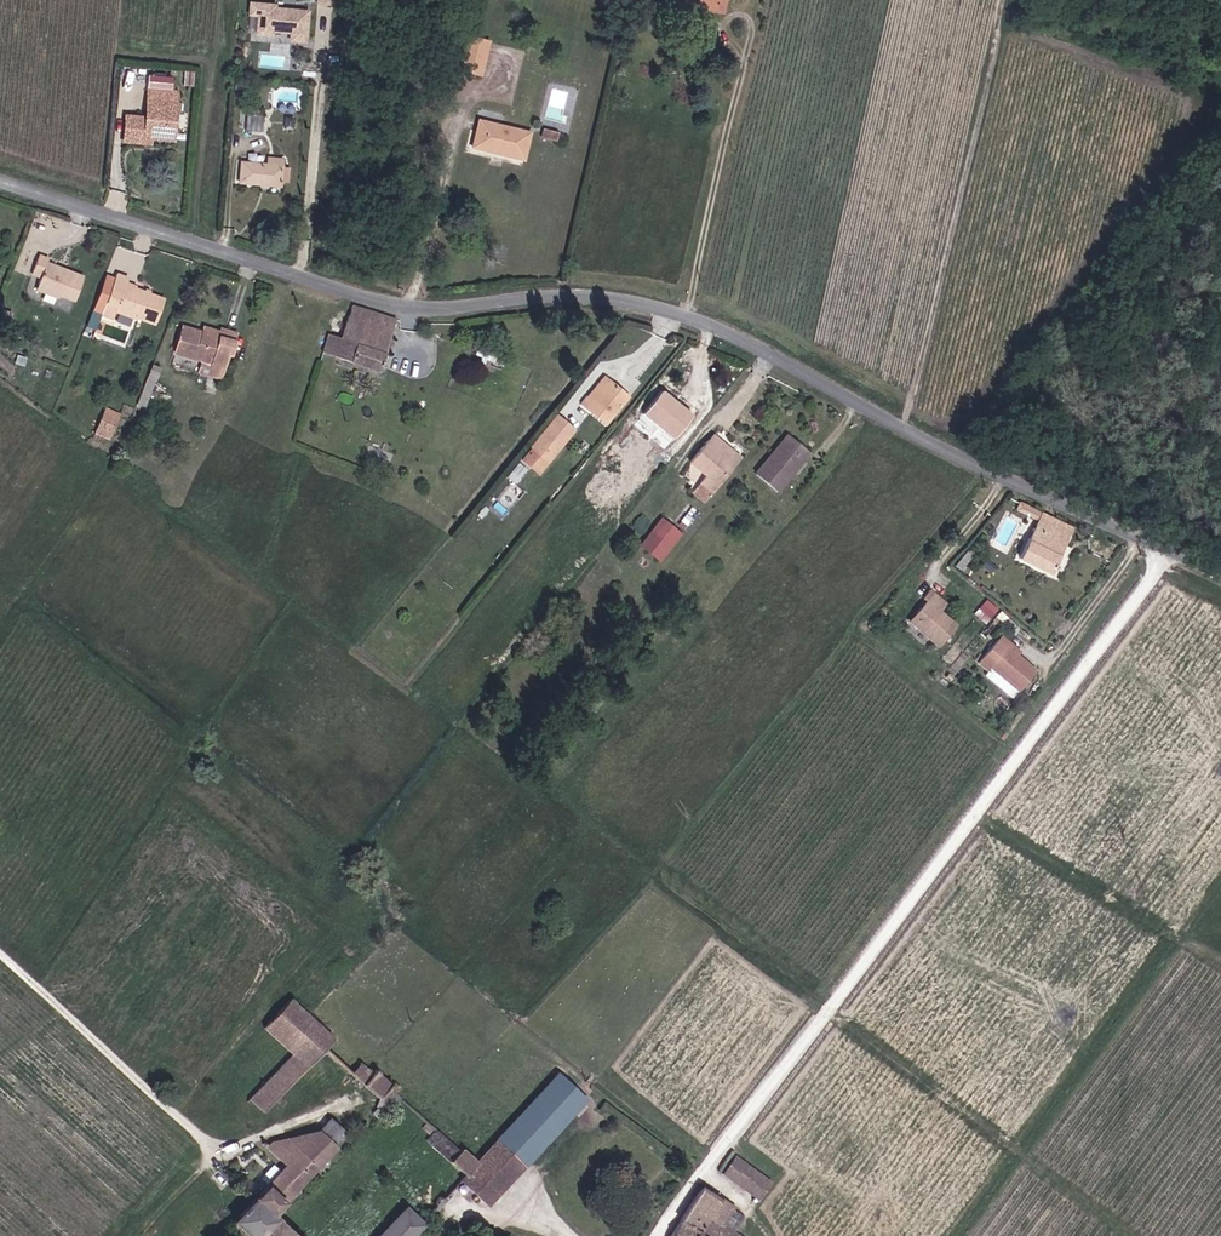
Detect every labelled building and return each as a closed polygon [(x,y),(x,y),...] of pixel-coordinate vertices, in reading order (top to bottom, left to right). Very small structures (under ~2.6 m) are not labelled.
[(317,7),(332,9),(333,0),(318,0),(317,7)] [(717,0),(673,0),(672,2),(698,8),(698,6),(715,10),(717,0)] [(715,10),(715,12),(724,14),(727,0),(717,0),(715,10)] [(274,6),(250,4),(249,15),(258,16),(256,34),(271,35),(272,31),(291,33),(290,40),(305,41),(307,12),(274,9),(274,6)] [(459,70),(480,75),(488,42),(466,37),(459,70)] [(292,68),(293,54),(263,52),(262,66),(292,68)] [(182,86),(193,87),(194,73),(184,72),(182,86)] [(168,123),(174,123),(176,92),(147,90),(145,118),(125,116),(123,142),(142,144),(143,139),(150,140),(166,141),(168,123)] [(261,115),(249,114),(246,114),(244,132),(262,133),(263,115),(261,115)] [(472,148),(523,161),(530,134),(478,121),(472,148)] [(541,136),(557,140),(558,134),(542,130),(541,136)] [(280,182),(281,170),(282,160),(268,159),(267,165),(241,163),(239,183),(280,187),(280,182)] [(50,260),(38,255),(31,274),(40,278),(36,289),(58,298),(59,295),(74,301),(84,278),(48,264),(50,260)] [(114,279),(102,311),(115,316),(116,312),(136,320),(136,318),(155,325),(164,300),(126,286),(129,279),(116,275),(114,279)] [(113,321),(115,316),(102,311),(114,279),(105,276),(91,313),(113,321)] [(340,340),(328,336),(322,354),(378,373),(396,321),(376,314),(352,306),(340,340)] [(182,327),(175,355),(211,365),(224,368),(227,355),(230,356),(236,334),(221,330),(220,333),(219,337),(202,333),(182,327)] [(219,337),(220,333),(203,328),(202,333),(219,337)] [(475,354),(502,365),(505,358),(479,346),(475,354)] [(211,365),(175,355),(172,365),(203,373),(204,369),(209,371),(211,365)] [(153,395),(159,365),(151,363),(145,393),(153,395)] [(221,379),(224,368),(211,365),(209,371),(204,369),(203,373),(203,374),(221,379)] [(589,410),(611,383),(604,377),(582,404),(589,410)] [(628,397),(611,383),(589,410),(606,423),(628,397)] [(644,414),(674,437),(692,416),(662,392),(644,414)] [(95,432),(109,438),(118,416),(104,410),(95,432)] [(557,416),(532,447),(523,456),(540,471),(574,430),(557,416)] [(712,435),(708,439),(727,455),(731,450),(712,435)] [(801,458),(803,460),(810,453),(788,435),(755,474),(777,492),(794,471),(792,469),(801,458)] [(741,458),(731,450),(727,455),(708,439),(690,462),(706,475),(700,483),(712,493),(741,458)] [(794,471),(803,460),(801,458),(792,469),(794,471)] [(507,477),(515,484),(527,470),(519,463),(507,477)] [(704,502),(712,493),(700,483),(692,493),(704,502)] [(1038,519),(1041,513),(1020,503),(1018,509),(1025,513),(1030,512),(1031,516),(1038,519)] [(1072,528),(1041,513),(1038,519),(1020,558),(1051,573),(1072,528)] [(663,518),(643,544),(663,560),(684,534),(663,518)] [(927,602),(917,613),(920,616),(913,625),(938,646),(955,625),(939,611),(945,603),(930,591),(923,599),(927,602)] [(910,622),(913,625),(920,616),(917,613),(910,622)] [(1000,636),(997,640),(1017,656),(1020,653),(1000,636)] [(1017,656),(997,640),(978,662),(989,671),(985,675),(1013,699),(1035,672),(1017,656)] [(264,1027),(286,1048),(312,1019),(290,1000),(264,1027)] [(280,1067),(294,1079),(333,1038),(312,1019),(286,1048),(293,1055),(280,1067)] [(389,1089),(392,1086),(376,1071),(374,1073),(362,1063),(351,1074),(380,1099),(389,1089)] [(263,1112),(294,1079),(280,1067),(249,1099),(263,1112)] [(460,1151),(435,1129),(428,1136),(425,1140),(465,1175),(460,1181),(487,1206),(587,1099),(558,1073),(477,1162),(463,1149),(460,1151)] [(389,1089),(396,1095),(402,1088),(395,1082),(392,1086),(389,1089)] [(376,1108),(372,1113),(378,1117),(382,1112),(376,1108)] [(264,1142),(262,1143),(286,1166),(255,1200),(254,1200),(233,1223),(241,1231),(251,1220),(267,1235),(278,1221),(279,1220),(272,1215),(336,1147),(333,1144),(344,1133),(330,1120),(320,1131),(272,1143),(269,1146),(264,1142)] [(435,1129),(426,1121),(419,1128),(428,1136),(435,1129)] [(735,1156),(723,1173),(760,1199),(772,1183),(735,1156)] [(671,1235),(740,1235),(735,1233),(722,1224),(733,1208),(735,1206),(722,1201),(702,1188),(680,1221),(679,1223),(671,1235)] [(428,1219),(420,1212),(415,1217),(406,1208),(380,1235),(412,1235),(428,1219)] [(722,1224),(735,1233),(746,1217),(733,1208),(722,1224)] [(278,1221),(267,1235),(251,1220),(241,1231),(247,1235),(295,1235),(278,1221)]
